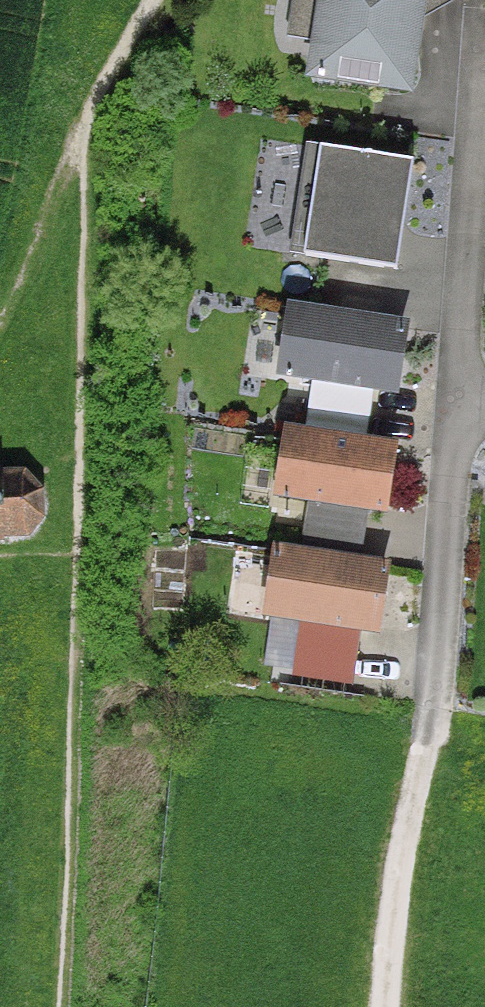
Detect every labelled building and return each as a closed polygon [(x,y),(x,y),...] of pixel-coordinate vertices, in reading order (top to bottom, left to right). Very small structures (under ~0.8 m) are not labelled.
[(316,77),(411,90),(423,0),(326,0),(316,77)] [(412,167),(326,154),(311,255),(397,268),(412,167)] [(387,392),(396,332),(288,316),(279,375),(387,392)] [(378,513),(387,452),(284,437),(275,497),(378,513)] [(22,538),(36,520),(36,496),(20,478),(0,479),(0,539),(22,538)] [(267,616),(370,632),(379,572),(276,556),(267,616)]
